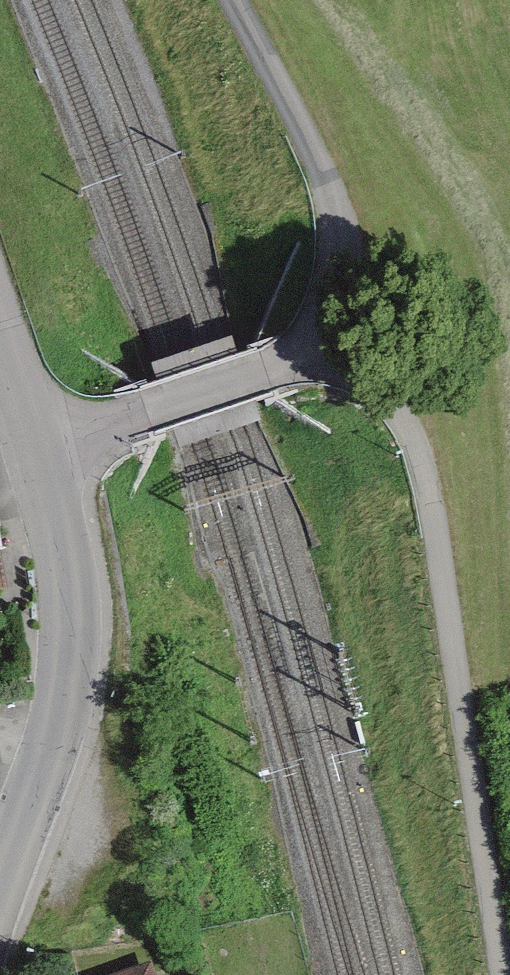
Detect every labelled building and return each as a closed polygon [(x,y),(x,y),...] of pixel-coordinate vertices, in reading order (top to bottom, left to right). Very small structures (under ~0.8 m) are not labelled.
[(119,974),(176,974),(166,954),(119,974)]
